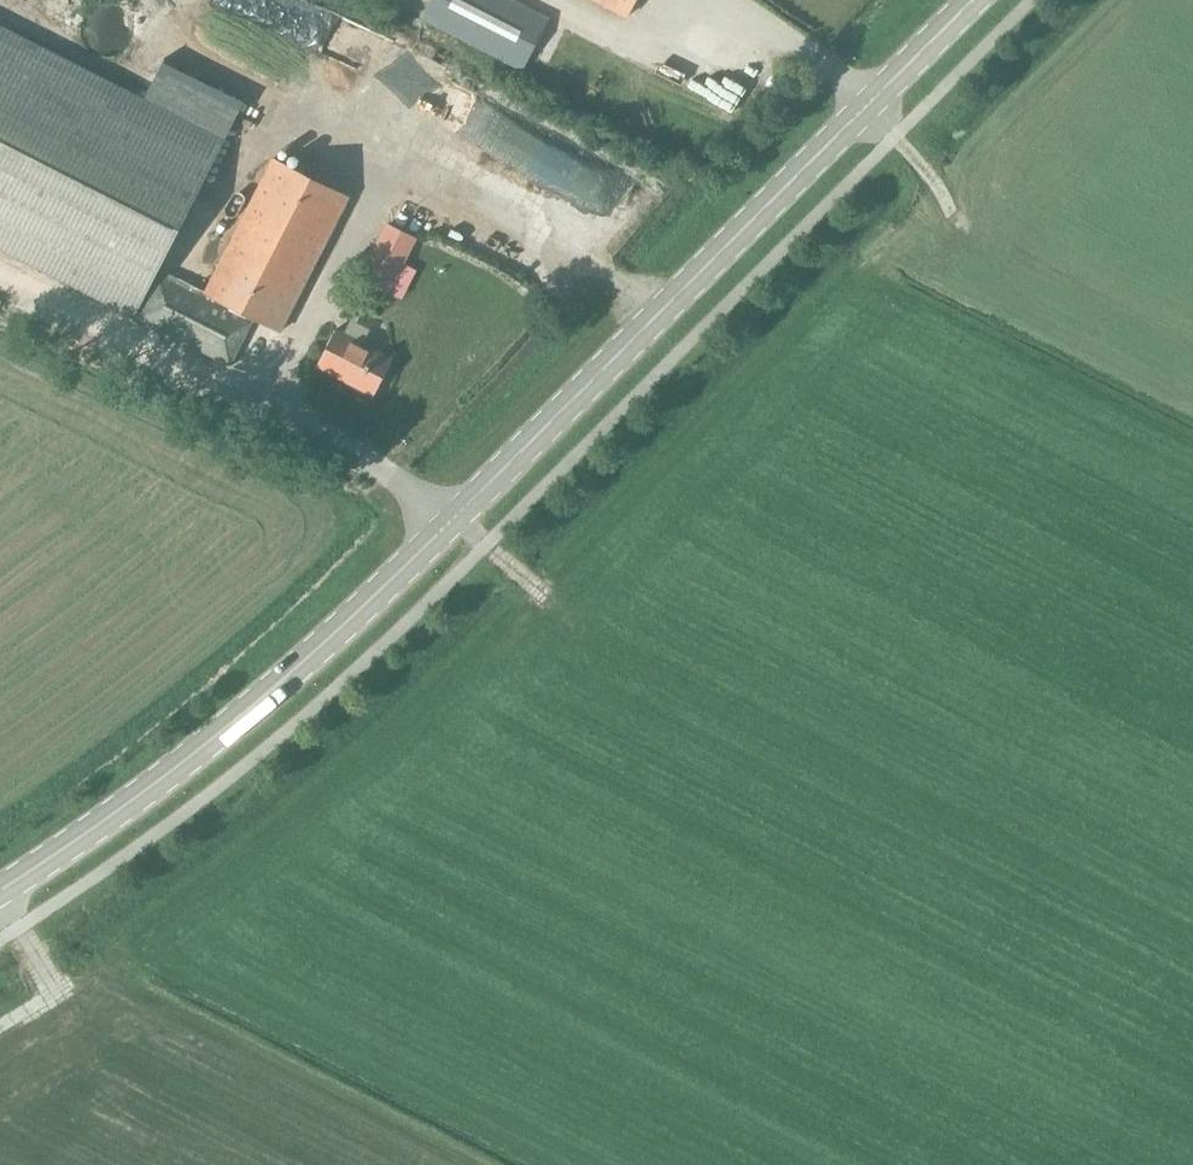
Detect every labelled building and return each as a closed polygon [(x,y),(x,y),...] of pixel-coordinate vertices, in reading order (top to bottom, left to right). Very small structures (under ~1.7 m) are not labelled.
[(547,20),(507,0),(432,0),(423,18),(522,69),(547,20)] [(635,0),(593,0),(626,17),(635,0)] [(224,139),(0,23),(0,246),(132,315),(157,267),(224,139)] [(255,316),(254,318),(280,331),(349,198),(273,158),(204,291),(255,316)] [(380,308),(401,267),(374,253),(353,294),(380,308)] [(255,316),(204,291),(157,267),(132,315),(230,366),(254,318),(255,316)] [(373,396),(393,358),(336,329),(316,367),(373,396)]
